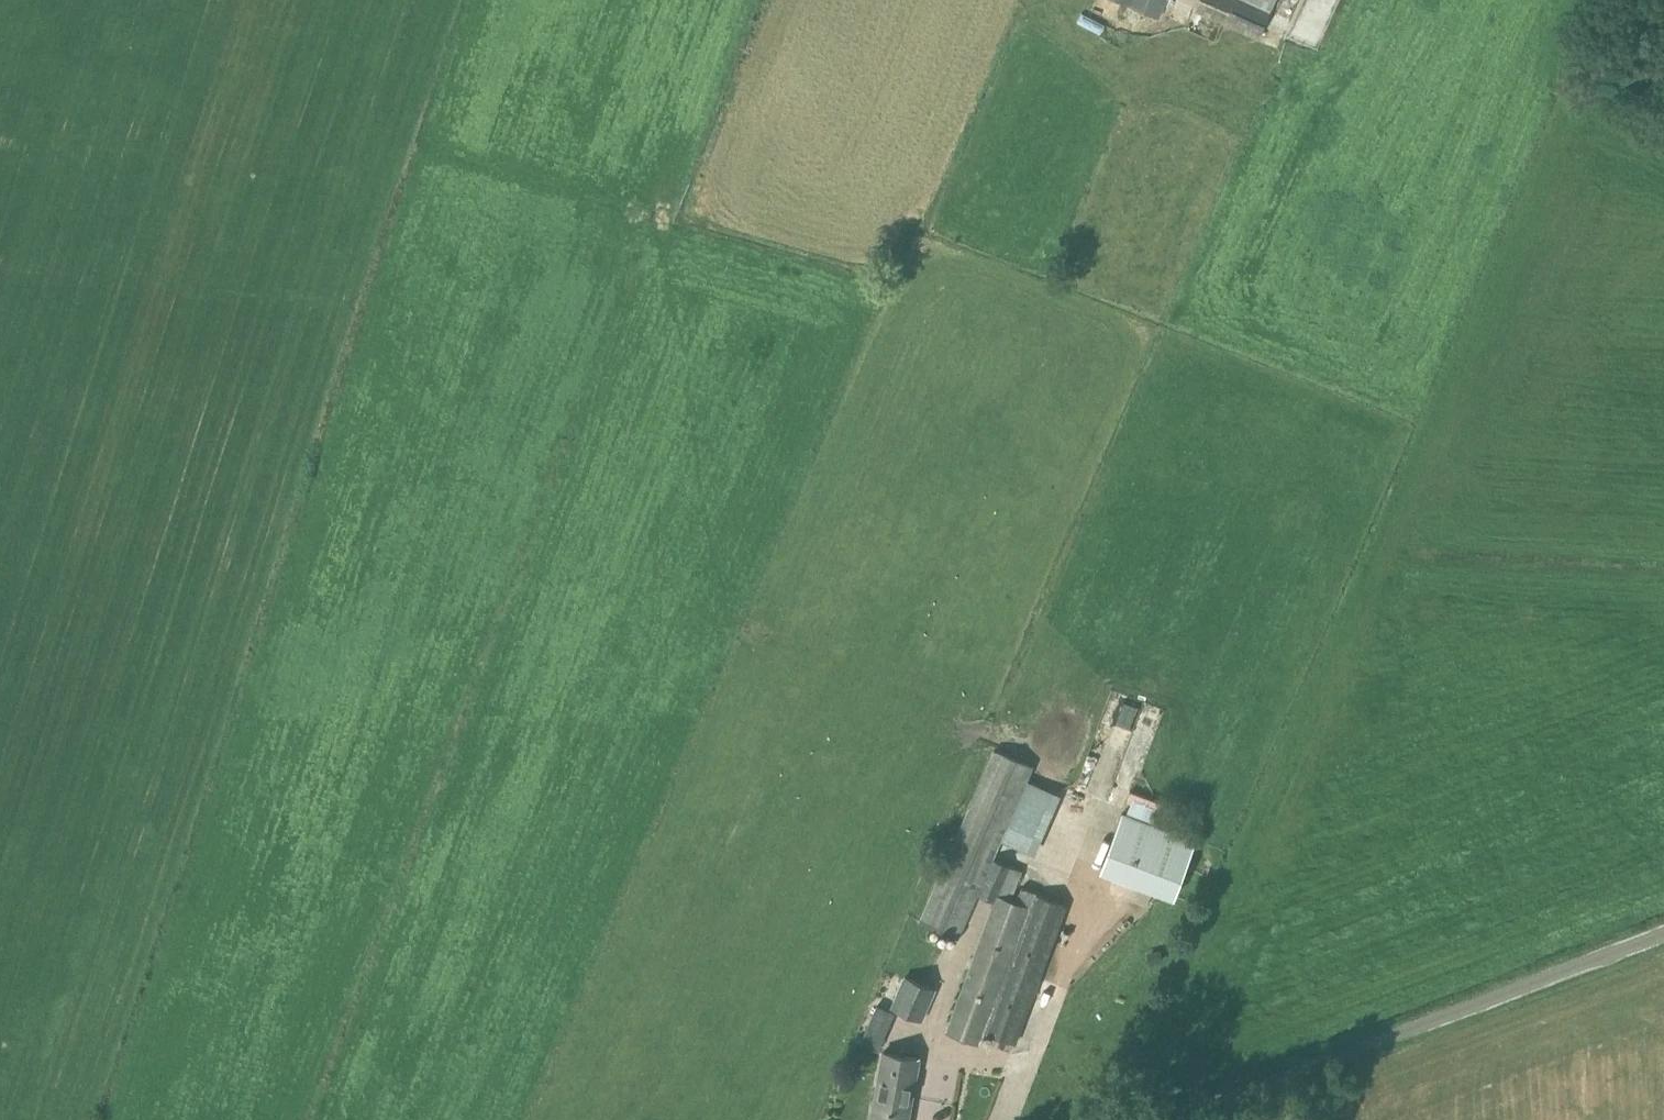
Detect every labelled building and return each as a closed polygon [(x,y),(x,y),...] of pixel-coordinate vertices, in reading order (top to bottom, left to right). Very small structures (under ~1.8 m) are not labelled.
[(1075,0),(1071,11),(1092,19),(1096,8),(1075,0)] [(1160,19),(1168,0),(1116,0),(1160,19)] [(1195,12),(1257,40),(1275,0),(1200,0),(1195,12)] [(1311,23),(1320,0),(1291,0),(1286,13),(1311,23)] [(1083,764),(1100,771),(1132,688),(1106,678),(1081,742),(1091,746),(1083,764)] [(1130,696),(1110,762),(1129,768),(1148,702),(1130,696)] [(994,749),(920,921),(959,938),(978,895),(994,859),(997,852),(1020,800),(1035,766),(994,749)] [(1055,789),(1041,814),(1056,823),(1071,798),(1055,789)] [(1123,814),(1099,877),(1176,905),(1198,842),(1123,814)] [(994,859),(978,895),(995,900),(997,894),(1013,900),(1023,871),(994,859)] [(997,894),(995,900),(947,1030),(980,1043),(984,1030),(1016,1042),(1067,906),(1035,894),(1036,892),(1022,887),(1017,902),(1013,900),(997,894)] [(905,975),(891,1007),(923,1021),(937,989),(905,975)] [(872,1119),(910,1119),(920,1058),(883,1052),(872,1119)]
